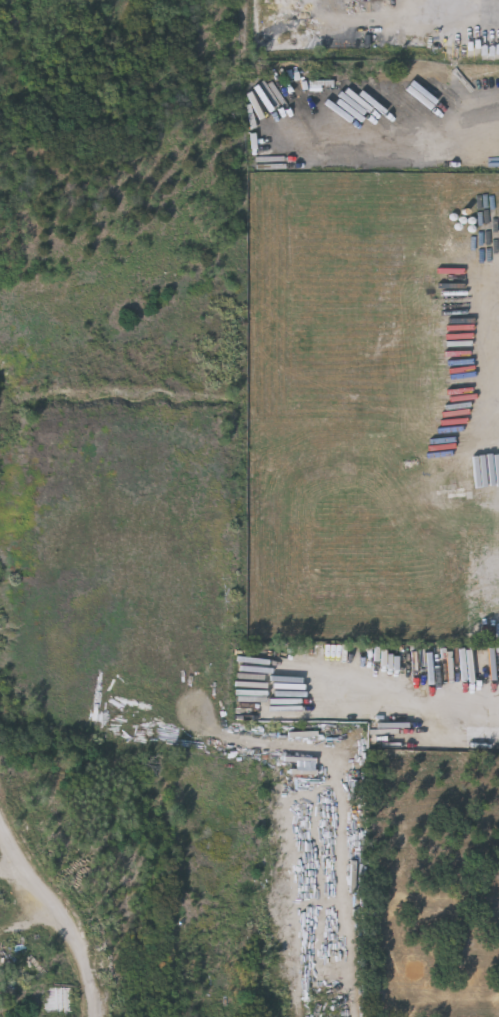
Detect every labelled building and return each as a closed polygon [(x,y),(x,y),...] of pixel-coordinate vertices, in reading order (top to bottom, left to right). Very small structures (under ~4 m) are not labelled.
[(464,501),(484,501),(484,486),(464,486),(464,501)]
